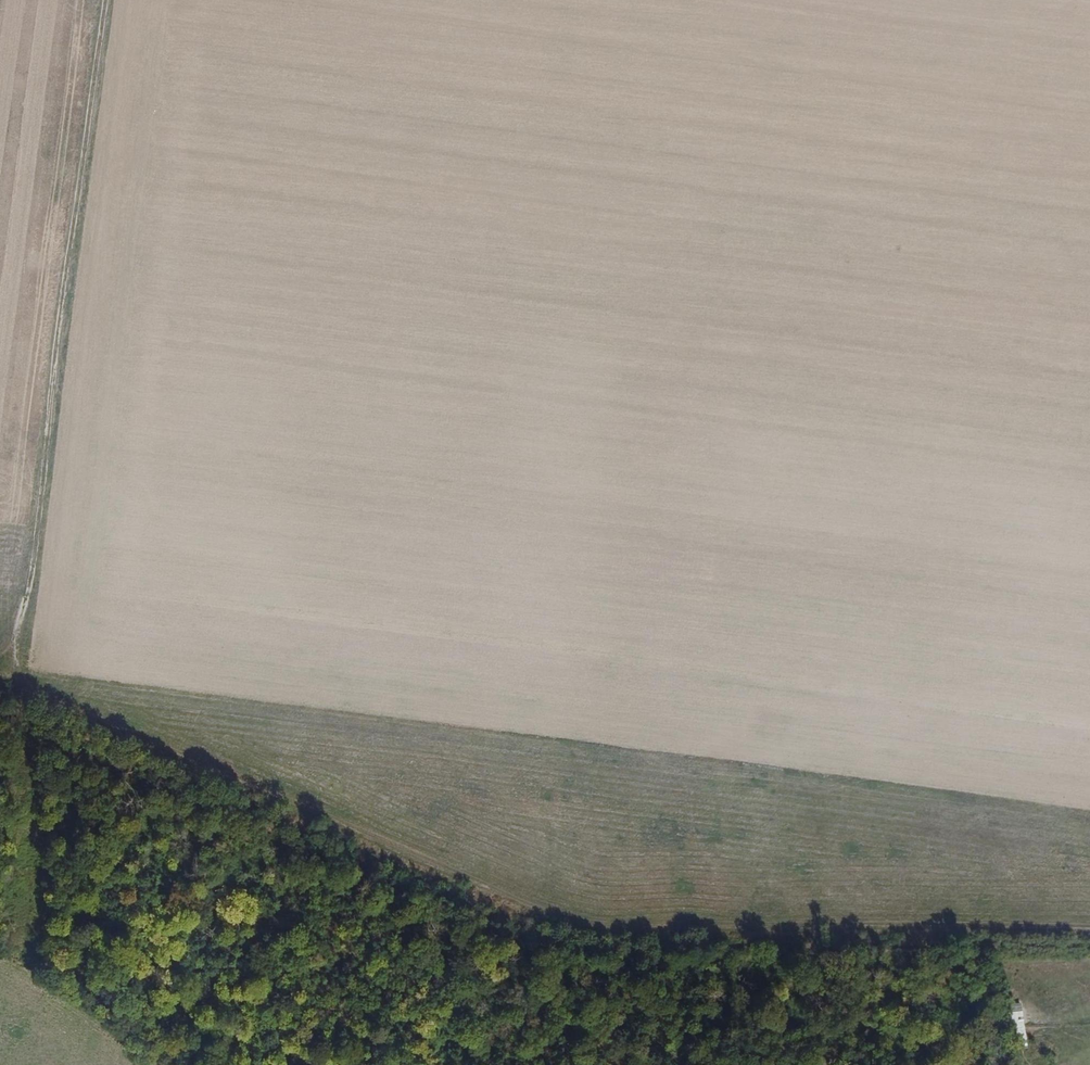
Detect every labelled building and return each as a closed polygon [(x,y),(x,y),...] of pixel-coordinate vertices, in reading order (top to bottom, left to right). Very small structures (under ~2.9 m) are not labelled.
[(1016,1043),(1027,1042),(1024,1002),(1013,1003),(1016,1043)]
